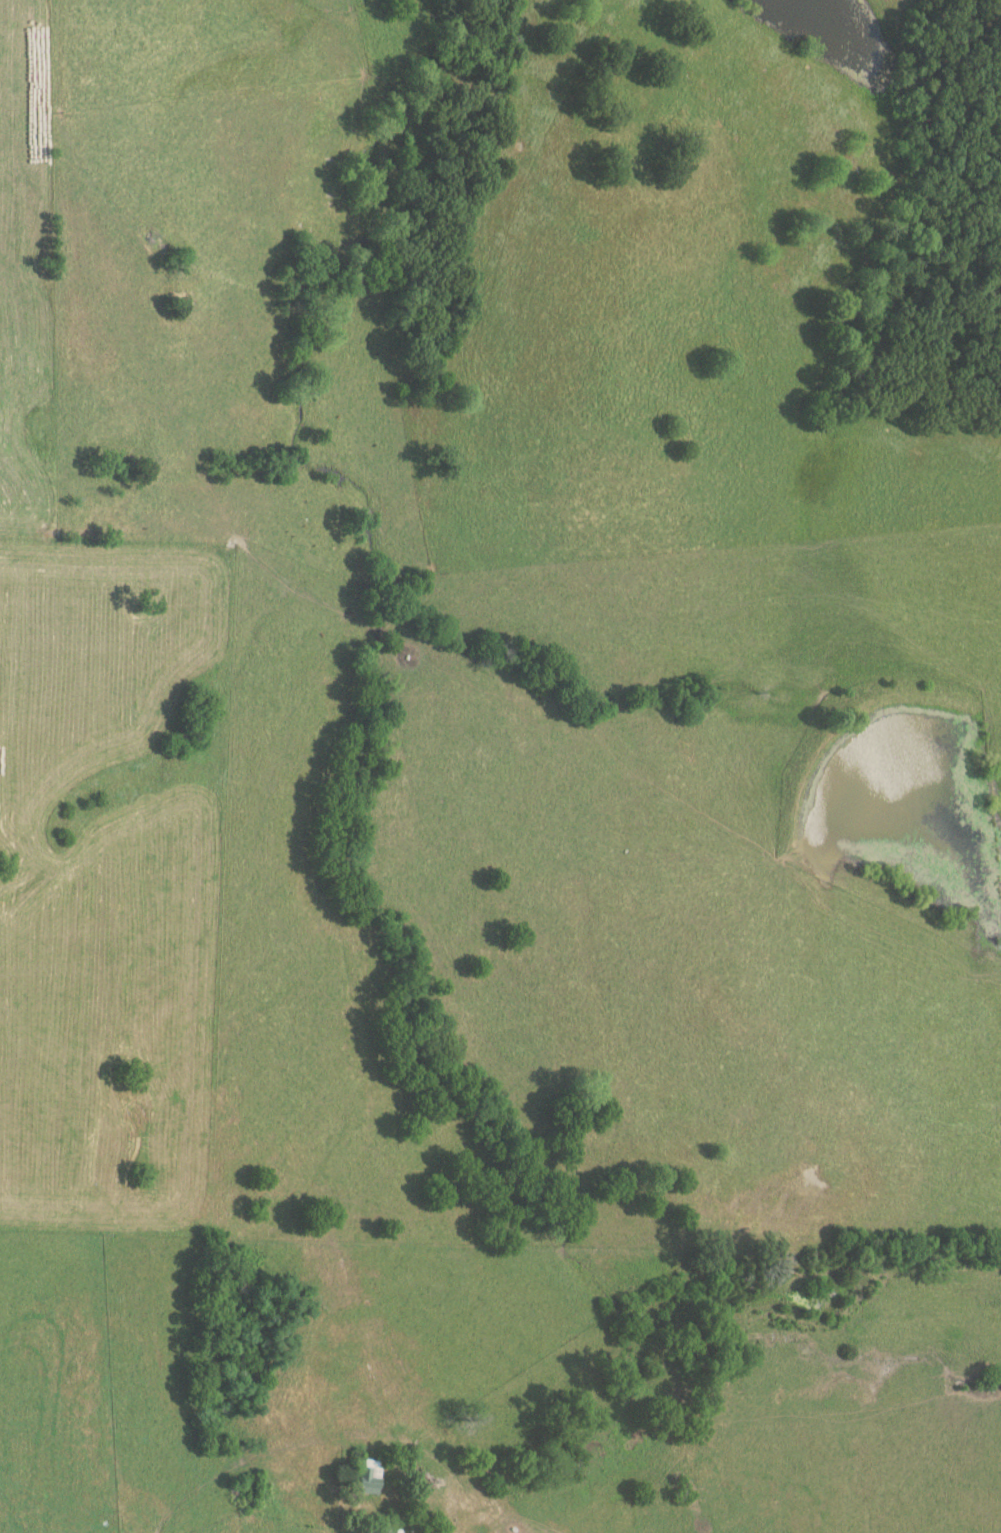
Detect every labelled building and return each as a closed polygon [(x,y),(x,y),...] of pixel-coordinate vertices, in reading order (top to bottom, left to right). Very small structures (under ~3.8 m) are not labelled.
[(357,1494),(377,1494),(377,1461),(357,1461),(357,1494)]
